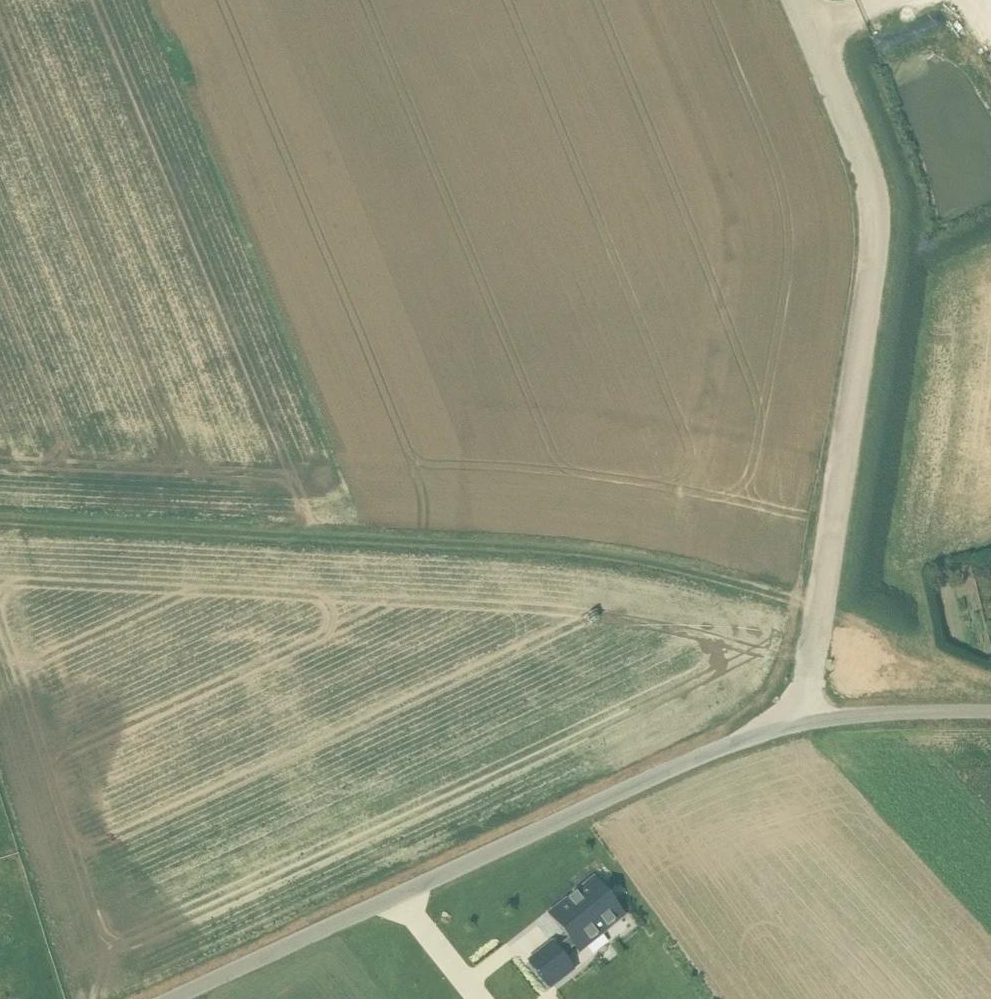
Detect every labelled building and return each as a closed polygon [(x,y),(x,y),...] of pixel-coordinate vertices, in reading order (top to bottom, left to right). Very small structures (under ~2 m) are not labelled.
[(888,46),(940,30),(934,12),(882,28),(888,46)] [(553,933),(595,899),(567,865),(525,899),(546,925),(532,936),(528,931),(506,949),(524,971),(546,954),(534,939),(548,928),(553,933)]
